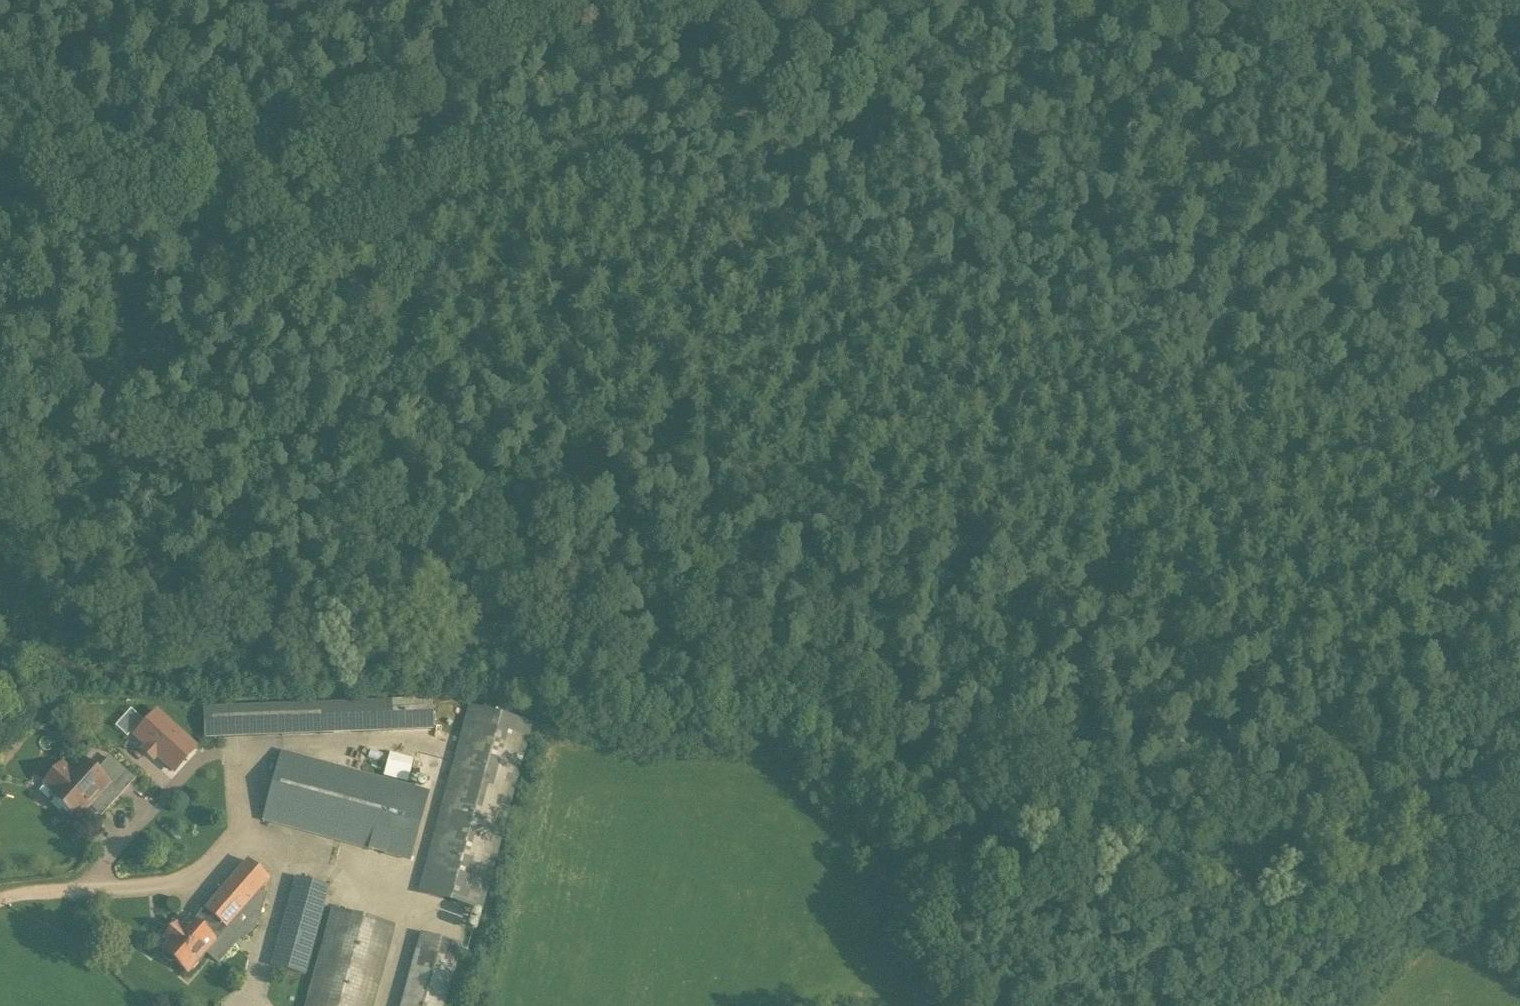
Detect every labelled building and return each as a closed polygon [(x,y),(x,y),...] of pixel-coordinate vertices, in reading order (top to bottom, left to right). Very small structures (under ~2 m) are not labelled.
[(205,738),(222,738),(323,735),(371,733),(394,732),(394,701),(322,703),(204,707),(205,738)] [(137,735),(147,714),(132,706),(121,727),(137,735)] [(469,709),(422,891),(480,909),(532,726),(469,709)] [(157,713),(136,735),(174,771),(195,748),(157,713)] [(282,753),(263,820),(410,861),(429,792),(282,753)] [(111,757),(98,772),(85,761),(73,774),(62,765),(48,781),(59,790),(53,796),(76,818),(95,797),(108,808),(134,779),(111,757)] [(176,927),(165,939),(169,943),(163,950),(187,972),(228,926),(244,941),(259,924),(267,895),(261,889),(268,881),(247,862),(183,933),(176,927)] [(330,887),(296,878),(272,966),(306,975),(330,887)] [(395,927),(332,909),(305,1005),(373,1005),(395,927)] [(461,944),(422,933),(418,946),(402,1005),(444,1005),(461,944)]
